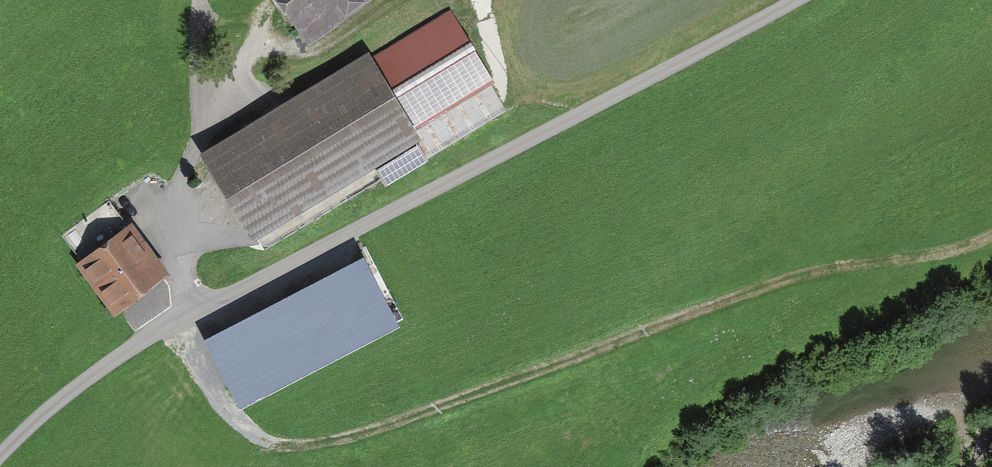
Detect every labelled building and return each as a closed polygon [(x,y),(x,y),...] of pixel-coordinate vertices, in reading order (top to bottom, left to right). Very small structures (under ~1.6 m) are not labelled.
[(298,45),(358,0),(263,0),(298,45)] [(369,53),(200,154),(253,242),(422,141),(415,131),(495,83),(451,10),(371,57),(369,53)] [(419,145),(376,171),(386,187),(429,162),(419,145)] [(83,263),(116,307),(162,272),(129,229),(83,263)]
